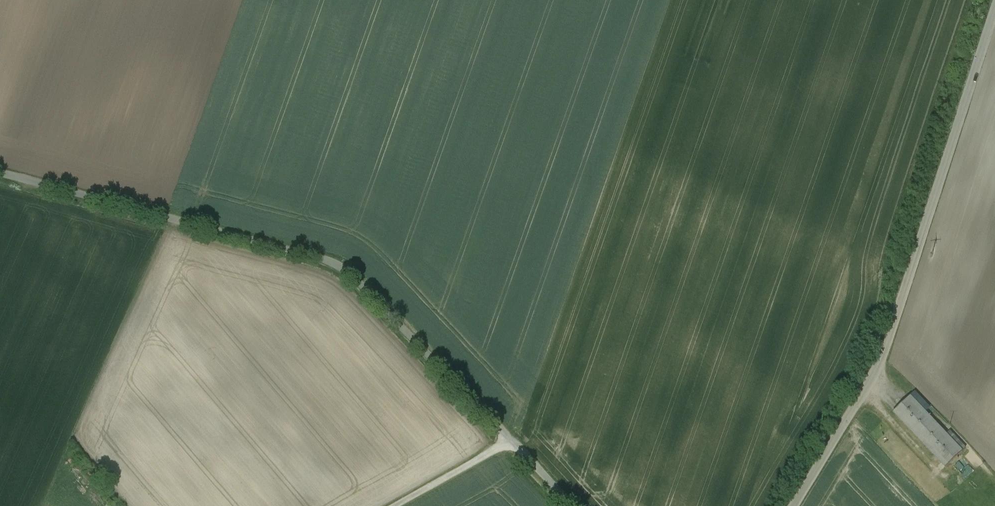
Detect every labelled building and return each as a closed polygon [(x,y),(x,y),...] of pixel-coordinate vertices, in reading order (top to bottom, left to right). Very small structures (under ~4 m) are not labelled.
[(930,408),(914,391),(890,412),(944,470),(966,449),(951,433),(948,436),(926,412),(930,408)]
